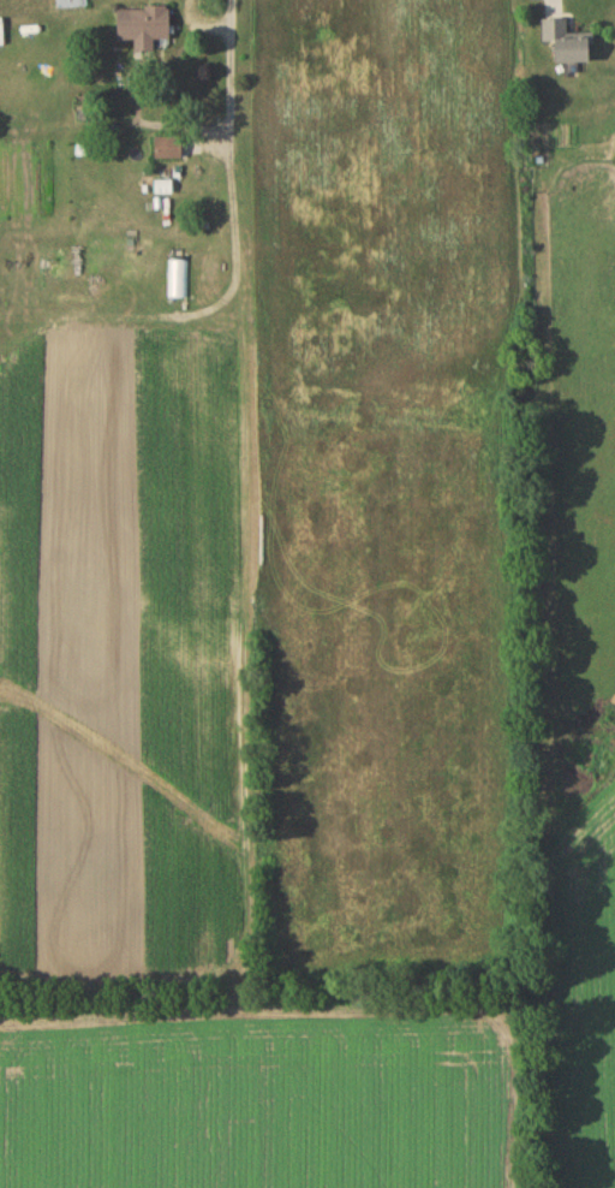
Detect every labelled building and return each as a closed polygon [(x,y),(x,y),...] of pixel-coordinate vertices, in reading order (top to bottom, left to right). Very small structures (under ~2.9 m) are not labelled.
[(121,13),(122,46),(138,45),(138,55),(158,55),(158,44),(174,44),(173,12),(121,13)] [(560,46),(561,68),(598,67),(597,38),(570,39),(570,23),(545,24),(546,46),(560,46)] [(157,141),(157,162),(186,162),(186,141),(157,141)] [(188,263),(169,263),(169,302),(188,302),(188,263)]
